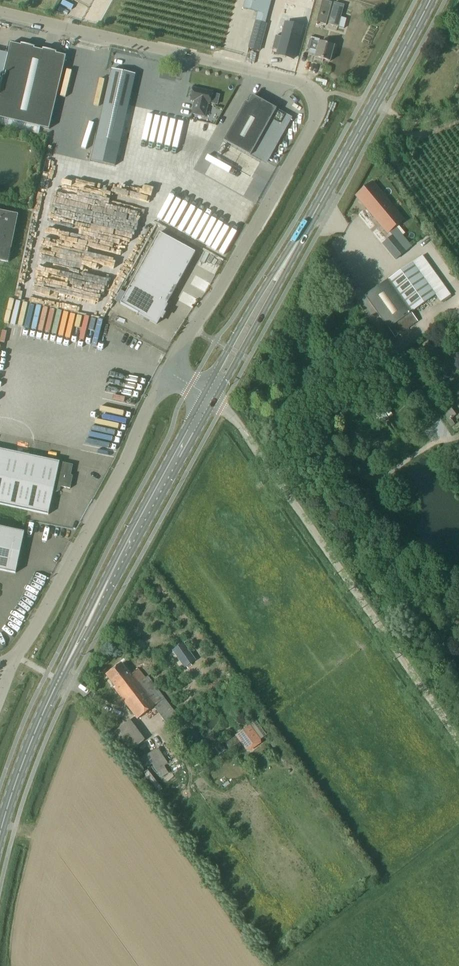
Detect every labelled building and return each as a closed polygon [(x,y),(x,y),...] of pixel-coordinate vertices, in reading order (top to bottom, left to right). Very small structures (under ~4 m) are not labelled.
[(273,0),(245,0),(243,8),(258,12),(257,17),(268,21),(274,0),(273,0)] [(319,14),(329,16),(332,2),(325,0),(323,0),(319,14)] [(335,3),(328,24),(338,27),(344,29),(347,19),(341,17),(344,5),(335,3)] [(248,47),(260,50),(267,23),(268,21),(257,17),(248,47)] [(276,35),(273,49),(278,50),(277,54),(294,59),(302,28),(286,23),(282,37),(276,35)] [(307,27),(300,53),(316,58),(315,60),(323,62),(323,60),(330,61),(334,46),(321,42),(324,32),(307,27)] [(38,134),(40,127),(49,129),(66,56),(56,53),(56,52),(42,49),(42,50),(34,48),(34,47),(21,44),(20,45),(10,43),(8,53),(0,52),(0,125),(38,134)] [(112,70),(101,119),(124,125),(135,75),(112,70)] [(212,92),(194,88),(191,100),(195,101),(192,113),(205,116),(208,104),(210,104),(210,103),(218,105),(220,95),(212,93),(212,92)] [(248,103),(245,102),(224,141),(222,145),(227,148),(229,144),(250,156),(252,153),(268,162),(290,121),(275,112),(276,109),(252,95),(248,103)] [(118,150),(94,144),(90,161),(115,166),(118,150)] [(181,161),(190,166),(197,152),(189,147),(181,161)] [(252,164),(231,151),(228,157),(249,169),(252,164)] [(208,160),(201,172),(228,187),(231,181),(213,171),(216,164),(208,160)] [(36,198),(43,199),(47,173),(40,171),(36,198)] [(75,207),(78,180),(62,178),(61,192),(68,192),(67,199),(64,199),(63,205),(75,207)] [(372,183),(356,196),(391,238),(384,244),(397,259),(407,251),(390,232),(404,221),(372,183)] [(33,210),(30,226),(68,231),(70,216),(33,210)] [(0,211),(0,261),(9,262),(18,215),(0,211)] [(196,252),(160,232),(121,304),(139,314),(138,314),(157,324),(167,306),(166,305),(196,252)] [(218,255),(224,257),(228,246),(221,243),(218,255)] [(412,262),(365,296),(389,329),(396,337),(419,321),(412,312),(435,295),(412,262)] [(0,322),(0,334),(5,335),(8,325),(14,326),(15,325),(23,327),(29,303),(21,301),(18,315),(13,314),(16,300),(5,298),(0,322)] [(30,303),(27,328),(33,329),(36,304),(30,303)] [(67,335),(71,311),(40,306),(36,331),(67,335)] [(69,337),(90,340),(93,316),(72,314),(69,337)] [(428,340),(415,349),(428,367),(441,358),(428,340)] [(452,427),(455,424),(451,419),(457,415),(445,398),(437,403),(447,418),(446,419),(452,427)] [(0,449),(0,504),(49,515),(53,492),(56,492),(57,492),(58,491),(59,491),(60,490),(61,489),(61,487),(70,489),(73,475),(71,475),(73,465),(0,449)] [(0,526),(0,570),(16,573),(25,532),(0,526)] [(131,675),(122,663),(107,675),(116,687),(114,688),(138,719),(154,707),(169,726),(180,718),(148,677),(146,678),(139,669),(131,675)] [(129,721),(111,735),(125,754),(143,740),(129,721)] [(250,725),(238,735),(244,744),(248,749),(260,739),(267,735),(263,730),(256,721),(250,725)] [(153,751),(141,759),(147,768),(152,764),(162,778),(169,773),(164,766),(167,763),(162,755),(157,748),(153,751)] [(198,760),(193,763),(199,771),(203,768),(198,760)] [(163,790),(148,770),(143,773),(158,793),(163,790)]
